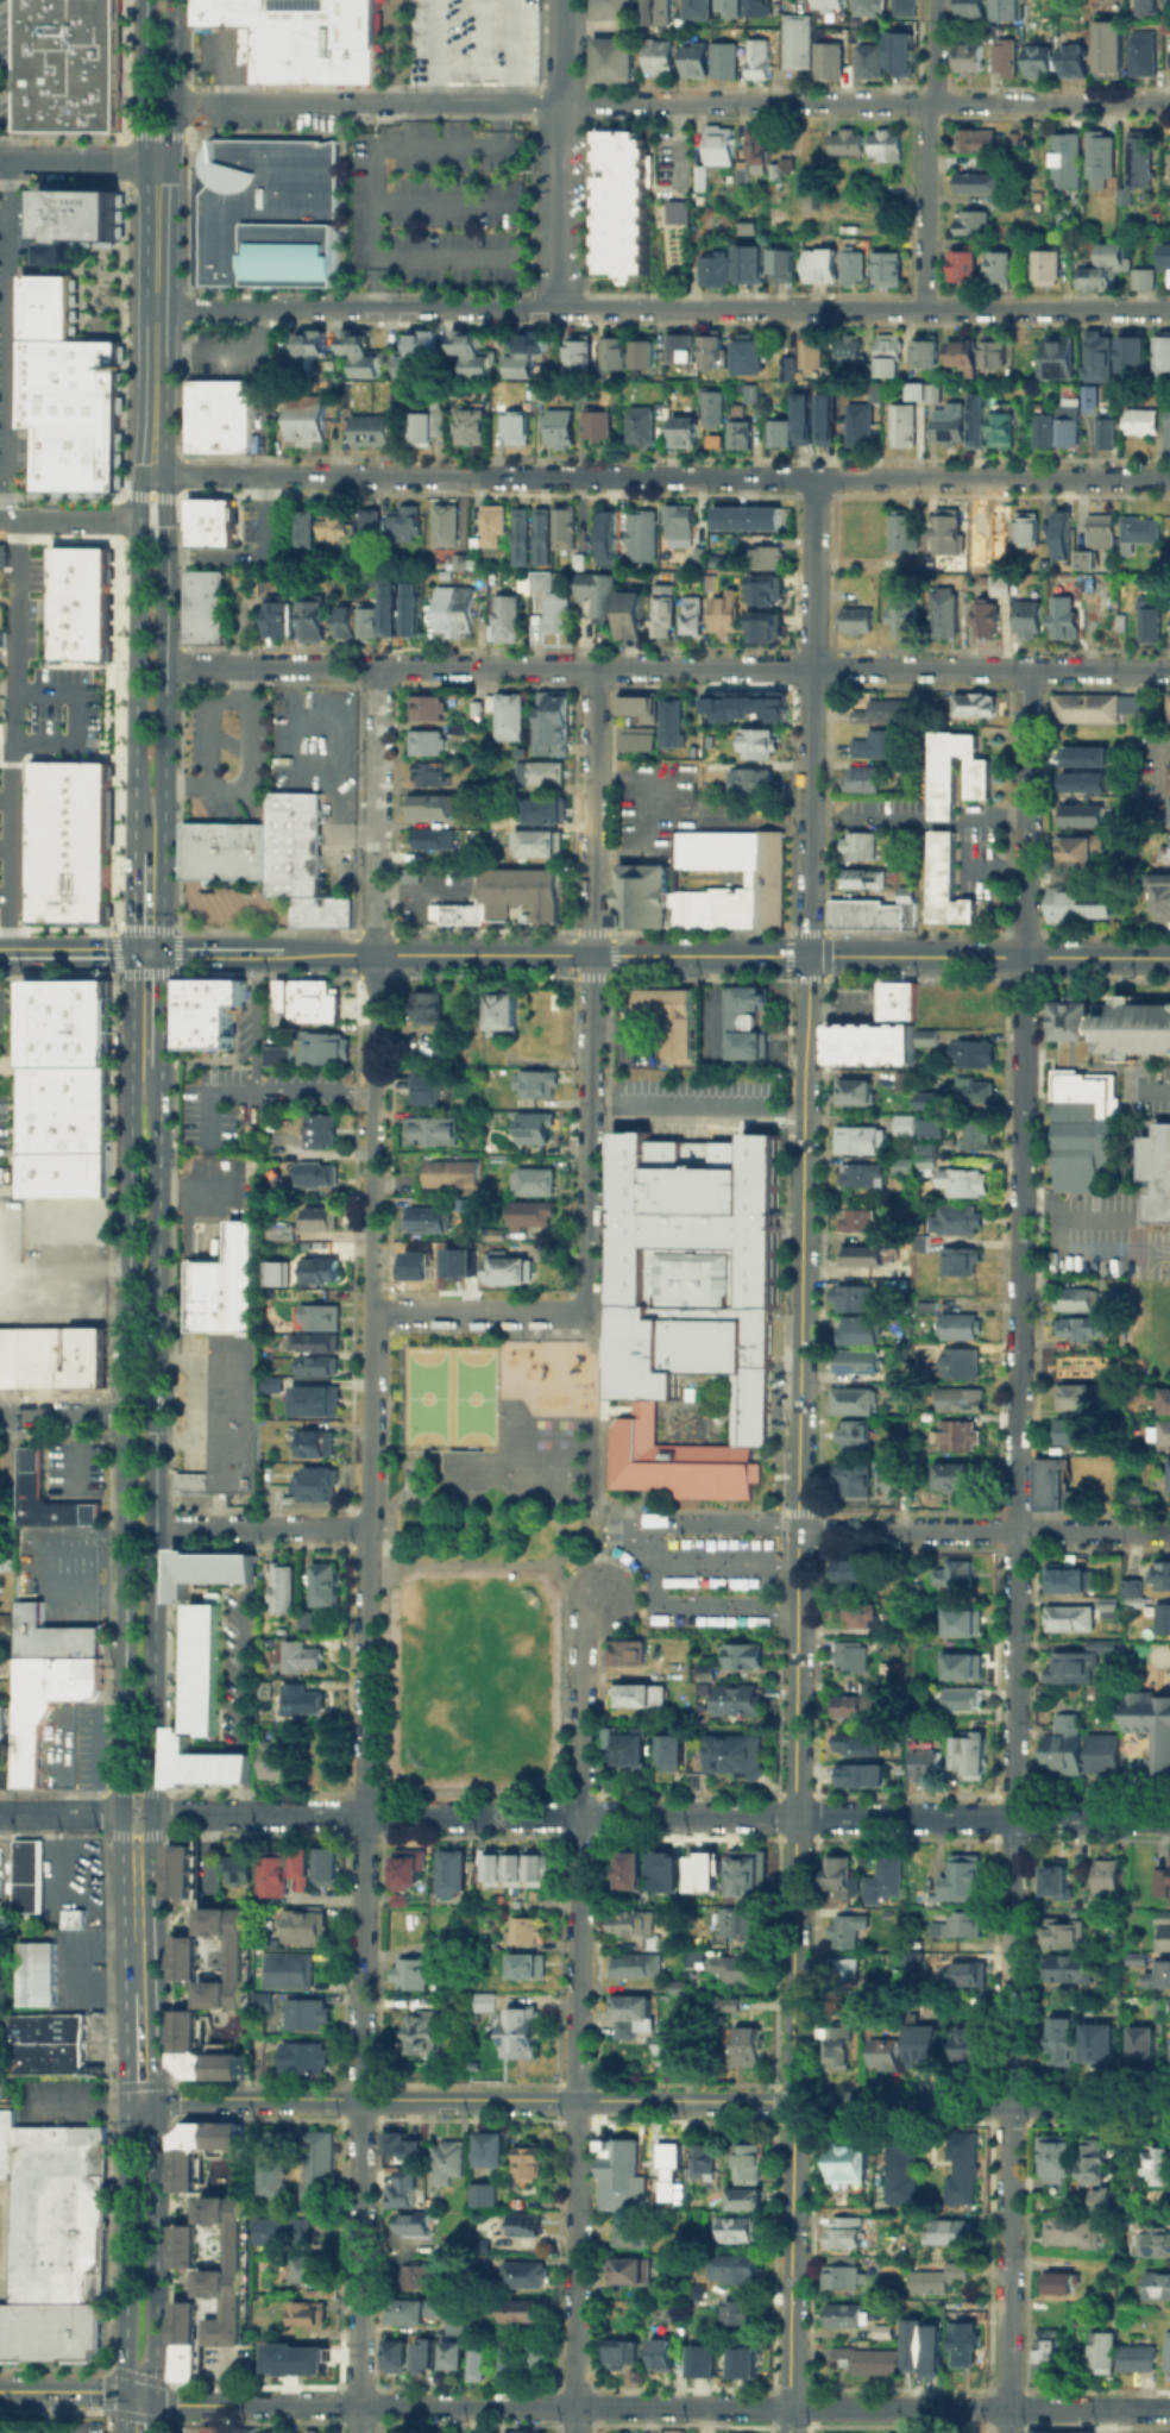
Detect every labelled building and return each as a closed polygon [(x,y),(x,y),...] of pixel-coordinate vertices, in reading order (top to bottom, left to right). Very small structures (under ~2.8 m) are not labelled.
[(19,79),(19,0),(119,0),(119,1),(118,37),(118,130),(19,128),(19,79)] [(190,24),(191,0),(225,0),(225,24),(190,24)] [(225,24),(225,0),(377,0),(376,46),(373,46),(372,81),(251,80),(251,62),(238,62),(238,25),(225,24)] [(407,81),(408,0),(537,0),(536,82),(512,82),(433,81),(407,81)] [(591,18),(591,0),(633,0),(633,18),(591,18)] [(643,24),(643,0),(670,0),(669,24),(643,24)] [(679,19),(679,0),(709,0),(709,19),(679,19)] [(715,6),(715,0),(741,0),(741,13),(723,13),(723,7),(715,6)] [(747,13),(747,0),(767,0),(767,13),(747,13)] [(816,11),(816,0),(843,0),(843,11),(816,11)] [(853,14),(853,0),(878,0),(878,14),(853,14)] [(894,15),(894,0),(916,0),(916,15),(894,15)] [(957,15),(957,0),(979,0),(979,15),(957,15)] [(990,18),(990,0),(1015,0),(1015,19),(990,18)] [(1137,13),(1137,0),(1152,0),(1152,13),(1137,13)] [(1159,13),(1169,13),(1169,33),(1159,33),(1159,13)] [(782,68),(782,15),(806,15),(806,68),(782,68)] [(1126,73),(1126,30),(1152,30),(1152,73),(1126,73)] [(911,31),(911,74),(885,74),(886,31),(911,31)] [(1119,33),(1119,77),(1094,77),(1094,33),(1119,33)] [(591,37),(631,37),(631,81),(591,81),(591,37)] [(643,38),(672,38),(672,73),(643,73),(643,38)] [(775,38),(774,64),(765,64),(765,79),(746,79),(746,38),(775,38)] [(690,74),(682,74),(682,43),(690,43),(690,39),(704,39),(704,74),(690,74)] [(952,68),(954,39),(980,39),(980,69),(952,68)] [(990,39),(1013,39),(1013,73),(989,73),(990,39)] [(816,79),(816,40),(839,40),(839,79),(816,79)] [(710,77),(710,42),(735,42),(734,77),(710,77)] [(854,77),(854,43),(878,43),(878,77),(854,77)] [(1049,46),(1049,75),(1025,75),(1025,46),(1049,46)] [(1058,46),(1082,46),(1082,74),(1058,74),(1058,46)] [(741,124),(742,120),(766,121),(766,163),(743,163),(743,124),(741,124)] [(803,123),(817,123),(817,167),(803,167),(803,123)] [(729,124),(729,164),(704,164),(704,124),(729,124)] [(1005,148),(1005,128),(1017,128),(1017,148),(1005,148)] [(867,130),(897,130),(897,158),(866,158),(867,130)] [(955,130),(999,130),(999,148),(955,148),(955,130)] [(1106,130),(1105,142),(1108,142),(1108,187),(1086,187),(1086,130),(1106,130)] [(860,131),(860,153),(826,153),(826,131),(860,131)] [(1125,131),(1150,131),(1150,187),(1125,186),(1125,131)] [(646,150),(644,275),(617,275),(617,271),(595,271),(595,175),(606,175),(606,167),(595,167),(595,132),(633,132),(646,150)] [(1051,175),(1051,133),(1078,133),(1077,184),(1058,184),(1058,175),(1051,175)] [(190,165),(203,138),(335,138),(335,207),(346,207),(346,224),(334,224),(334,286),(270,286),(270,288),(252,288),(252,284),(229,284),(229,289),(220,289),(190,282),(190,165)] [(692,186),(693,164),(704,164),(704,186),(692,186)] [(734,181),(734,168),(743,168),(742,181),(734,181)] [(952,190),(952,170),(999,170),(999,192),(952,190)] [(73,262),(45,262),(46,242),(51,242),(51,238),(39,237),(39,188),(90,188),(90,206),(90,221),(90,239),(90,244),(73,244),(73,253),(73,262)] [(90,188),(117,188),(117,192),(121,192),(121,205),(117,205),(117,207),(90,206),(90,188)] [(986,206),(986,194),(1004,194),(1004,206),(986,206)] [(29,198),(29,228),(37,228),(38,208),(39,208),(39,198),(29,198)] [(665,222),(665,199),(686,199),(686,222),(665,222)] [(90,206),(117,207),(117,208),(121,208),(121,220),(117,220),(117,221),(90,221),(90,206)] [(954,209),(986,209),(986,231),(954,231),(954,209)] [(736,220),(754,220),(754,234),(736,234),(736,220)] [(90,221),(117,221),(117,224),(121,224),(121,236),(117,236),(115,239),(113,239),(113,244),(94,244),(94,239),(90,239),(90,221)] [(1159,242),(1169,242),(1169,265),(1159,265),(1159,242)] [(760,243),(760,276),(732,276),(732,243),(760,243)] [(1096,265),(1096,243),(1122,243),(1122,265),(1096,265)] [(949,247),(974,247),(974,282),(949,282),(949,247)] [(1057,247),(1056,284),(1032,284),(1032,247),(1057,247)] [(791,249),(791,280),(769,280),(770,249),(791,249)] [(832,250),(832,278),(803,278),(803,250),(832,250)] [(863,250),(862,282),(841,282),(841,250),(863,250)] [(874,251),(900,251),(900,287),(873,287),(874,251)] [(1008,251),(1007,282),(983,282),(983,251),(1008,251)] [(702,252),(726,252),(725,286),(702,286),(702,252)] [(1072,288),(1072,266),(1111,266),(1111,288),(1072,288)] [(1128,288),(1128,266),(1151,266),(1151,288),(1128,288)] [(69,306),(19,306),(20,272),(70,272),(70,277),(75,277),(75,289),(69,289),(69,293),(75,293),(75,305),(69,305),(69,306)] [(69,321),(19,321),(19,306),(69,306),(69,307),(75,307),(75,319),(69,319),(69,321)] [(19,321),(69,321),(69,322),(74,324),(74,336),(69,336),(69,338),(34,338),(19,338),(19,321)] [(517,375),(505,375),(505,352),(517,352),(517,326),(535,326),(535,321),(545,321),(545,352),(533,352),(533,375),(517,375)] [(356,327),(356,332),(365,332),(365,353),(376,353),(376,375),(352,374),(352,351),(340,351),(340,327),(356,327)] [(464,327),(464,332),(478,332),(478,352),(489,353),(489,375),(461,375),(461,352),(449,352),(449,327),(464,327)] [(297,346),(297,330),(321,330),(321,352),(308,352),(308,372),(283,372),(283,346),(297,346)] [(421,374),(392,374),(392,351),(405,351),(405,331),(432,331),(432,350),(421,350),(421,374)] [(599,365),(600,331),(624,331),(624,365),(599,365)] [(1001,331),(1001,338),(1004,338),(1004,366),(1001,366),(1001,368),(980,368),(980,366),(979,366),(979,338),(980,338),(980,331),(1001,331)] [(698,363),(698,332),(719,332),(719,364),(698,363)] [(751,332),(751,338),(767,338),(767,374),(731,374),(731,338),(735,338),(735,332),(751,332)] [(587,333),(587,365),(566,365),(566,333),(587,333)] [(691,334),(691,362),(666,362),(666,333),(691,334)] [(848,366),(832,366),(832,333),(860,334),(860,366),(848,366)] [(912,333),(935,333),(935,364),(912,364),(912,333)] [(1083,333),(1108,333),(1108,380),(1083,380),(1083,333)] [(1153,333),(1169,333),(1169,374),(1153,374),(1153,333)] [(631,369),(631,334),(653,334),(653,369),(631,369)] [(899,357),(899,374),(874,374),(874,357),(874,336),(899,336),(899,357)] [(1042,364),(1043,336),(1070,336),(1070,378),(1038,377),(1038,364),(1042,364)] [(1141,336),(1141,368),(1119,368),(1119,336),(1141,336)] [(33,427),(34,390),(34,338),(19,338),(19,427),(33,427)] [(34,338),(69,338),(93,338),(118,339),(118,344),(122,344),(122,360),(118,360),(118,369),(122,369),(122,388),(117,388),(117,391),(34,390),(34,338)] [(820,339),(820,365),(803,365),(803,339),(820,339)] [(948,369),(948,341),(971,341),(971,374),(961,374),(961,369),(948,369)] [(778,375),(778,355),(792,355),(792,375),(778,375)] [(250,451),(185,451),(185,377),(250,377),(250,451)] [(531,378),(542,378),(542,397),(531,397),(531,378)] [(902,395),(902,378),(920,378),(920,395),(902,395)] [(866,397),(866,380),(876,380),(876,397),(866,397)] [(923,399),(924,381),(937,381),(937,399),(923,399)] [(756,382),(756,401),(743,401),(742,382),(756,382)] [(1081,383),(1096,383),(1095,402),(1081,402),(1081,383)] [(719,388),(719,426),(700,426),(702,388),(719,388)] [(968,437),(968,393),(973,393),(973,389),(985,389),(985,437),(968,437)] [(52,450),(33,450),(33,427),(34,390),(117,391),(117,395),(122,395),(122,413),(117,413),(117,431),(122,431),(121,451),(52,450)] [(287,393),(321,393),(321,444),(285,443),(287,393)] [(809,418),(809,439),(792,439),(792,394),(809,394),(809,418)] [(835,394),(834,439),(817,439),(818,394),(835,394)] [(1059,444),(1055,444),(1055,409),(1059,409),(1059,395),(1077,395),(1076,444),(1059,444)] [(844,441),(844,401),(870,401),(870,441),(844,441)] [(955,409),(955,402),(962,402),(962,441),(933,441),(933,409),(955,409)] [(455,403),(483,403),(483,443),(455,443),(455,403)] [(628,405),(652,406),(650,444),(628,444),(628,405)] [(913,405),(913,443),(888,443),(888,405),(913,405)] [(1008,405),(1008,445),(989,444),(989,405),(1008,405)] [(580,407),(609,407),(609,439),(580,439),(580,407)] [(1125,434),(1125,407),(1156,407),(1156,434),(1125,434)] [(571,408),(571,447),(543,447),(543,408),(571,408)] [(1095,450),(1095,408),(1114,408),(1113,450),(1095,450)] [(407,441),(407,410),(430,410),(430,441),(407,441)] [(503,412),(524,412),(524,441),(502,441),(503,412)] [(1031,446),(1032,413),(1049,413),(1049,446),(1031,446)] [(388,414),(388,444),(348,444),(348,414),(388,414)] [(693,418),(693,441),(673,441),(673,418),(693,418)] [(748,418),(748,445),(728,445),(728,418),(748,418)] [(787,422),(787,444),(768,444),(768,421),(787,422)] [(115,487),(115,490),(96,490),(96,496),(84,495),(84,490),(81,490),(81,495),(68,495),(68,490),(63,490),(63,495),(52,495),(52,489),(33,489),(33,450),(52,450),(121,451),(121,487),(115,487)] [(187,546),(187,496),(233,496),(233,506),(235,506),(235,525),(233,525),(233,546),(187,546)] [(691,523),(691,541),(663,541),(663,523),(660,523),(660,501),(691,501),(691,523)] [(397,539),(388,539),(388,508),(397,508),(397,502),(411,503),(411,539),(397,539)] [(497,546),(478,546),(478,502),(504,502),(504,532),(497,532),(497,546)] [(295,503),(315,503),(315,545),(295,545),(295,503)] [(430,503),(454,503),(454,544),(430,544),(430,503)] [(549,503),(548,562),(533,562),(534,503),(549,503)] [(710,526),(710,503),(776,503),(776,526),(710,526)] [(527,556),(527,562),(511,562),(511,504),(528,504),(527,556)] [(551,504),(572,504),(572,548),(551,548),(551,504)] [(888,506),(906,506),(906,514),(916,514),(914,550),(887,550),(888,506)] [(376,507),(376,538),(359,538),(359,507),(376,507)] [(610,508),(609,557),(596,557),(597,507),(610,508)] [(933,507),(957,507),(957,551),(933,551),(933,507)] [(654,509),(653,560),(624,560),(624,509),(654,509)] [(1068,509),(1068,554),(1052,554),(1052,509),(1068,509)] [(1013,510),(1034,510),(1034,544),(1013,544),(1013,510)] [(340,512),(340,519),(347,519),(347,533),(340,533),(340,540),(316,540),(316,519),(325,519),(325,512),(340,512)] [(1077,548),(1086,548),(1086,514),(1111,514),(1111,548),(1093,548),(1093,568),(1077,568),(1077,548)] [(1156,516),(1156,541),(1119,541),(1119,516),(1156,516)] [(753,544),(780,544),(780,568),(753,568),(753,544)] [(107,546),(106,659),(42,658),(44,545),(107,546)] [(702,546),(702,563),(691,563),(691,546),(702,546)] [(707,563),(707,550),(721,550),(721,563),(707,563)] [(570,569),(570,551),(581,551),(581,569),(570,569)] [(448,570),(448,553),(461,553),(461,570),(448,570)] [(220,583),(183,583),(183,568),(220,568),(220,583)] [(551,568),(549,590),(566,590),(566,629),(542,629),(542,592),(528,591),(528,568),(551,568)] [(614,596),(612,615),(589,615),(589,596),(575,596),(575,570),(614,570),(614,596)] [(749,588),(749,572),(782,572),(782,595),(776,595),(776,601),(754,601),(754,595),(751,595),(751,588),(749,588)] [(989,598),(990,576),(1008,576),(1008,596),(993,596),(993,633),(974,633),(974,598),(989,598)] [(380,578),(397,578),(396,631),(380,631),(380,578)] [(403,581),(419,581),(419,631),(403,631),(403,581)] [(183,583),(220,583),(220,597),(183,597),(183,583)] [(434,585),(470,585),(470,633),(434,633),(434,585)] [(955,585),(954,637),(931,637),(932,585),(955,585)] [(723,596),(723,587),(734,587),(734,633),(710,633),(710,596),(723,596)] [(619,589),(644,590),(644,633),(619,632),(619,589)] [(913,589),(913,634),(889,633),(889,621),(885,621),(885,608),(889,608),(891,589),(913,589)] [(667,635),(650,635),(650,590),(672,590),(672,625),(667,625),(667,635)] [(681,633),(681,592),(699,592),(698,633),(681,633)] [(264,595),(284,595),(284,633),(264,633),(264,595)] [(322,595),(322,641),(300,641),(300,595),(322,595)] [(493,638),(493,595),(517,595),(517,638),(493,638)] [(1051,596),(1074,596),(1074,635),(1051,635),(1051,596)] [(1157,596),(1156,641),(1136,641),(1137,596),(1157,596)] [(220,597),(220,613),(183,613),(183,597),(220,597)] [(1038,601),(1038,634),(1014,634),(1014,601),(1038,601)] [(357,638),(357,604),(376,604),(376,638),(357,638)] [(334,635),(334,606),(352,606),(352,635),(334,635)] [(869,607),(869,631),(841,631),(841,607),(869,607)] [(749,610),(782,610),(781,633),(776,633),(776,637),(754,637),(754,631),(750,631),(750,625),(748,625),(749,610)] [(183,613),(220,613),(220,627),(183,627),(183,613)] [(220,627),(220,642),(184,642),(183,627),(220,627)] [(566,690),(566,752),(535,751),(535,690),(566,690)] [(704,691),(786,690),(786,720),(704,721),(704,691)] [(621,691),(655,691),(655,710),(653,710),(653,720),(639,720),(639,710),(621,710),(621,691)] [(1141,692),(1141,715),(1105,714),(1105,721),(1049,721),(1050,691),(1141,692)] [(441,694),(441,717),(409,717),(409,694),(441,694)] [(482,709),(482,694),(491,694),(491,709),(482,709)] [(522,694),(521,739),(495,739),(495,694),(522,694)] [(992,694),(992,714),(954,714),(954,694),(992,694)] [(850,707),(867,707),(867,695),(910,695),(910,721),(850,720),(850,707)] [(659,697),(681,697),(681,745),(659,745),(659,697)] [(655,747),(616,746),(617,723),(655,723),(655,747)] [(445,733),(445,725),(461,725),(461,733),(445,733)] [(440,754),(408,754),(408,728),(441,728),(440,754)] [(772,728),(772,757),(741,755),(741,728),(772,728)] [(868,736),(868,728),(899,728),(899,755),(850,754),(850,736),(868,736)] [(931,729),(955,729),(955,732),(977,732),(977,757),(988,757),(988,797),(967,796),(967,757),(963,757),(963,753),(955,753),(955,798),(954,798),(952,817),(931,817),(931,729)] [(1107,746),(1107,765),(1061,765),(1061,745),(1107,746)] [(107,760),(106,920),(23,920),(25,760),(107,760)] [(415,761),(441,763),(441,773),(446,773),(446,784),(415,784),(415,761)] [(516,761),(560,761),(560,785),(516,784),(516,761)] [(845,773),(845,764),(878,764),(878,790),(841,790),(841,773),(845,773)] [(728,769),(772,769),(772,792),(728,792),(728,769)] [(1107,771),(1107,791),(1061,790),(1061,771),(1107,771)] [(488,794),(488,779),(498,779),(498,794),(488,794)] [(470,780),(470,790),(457,790),(457,780),(470,780)] [(266,821),(266,790),(319,791),(317,876),(321,876),(320,886),(325,886),(325,892),(352,892),(352,926),(289,924),(289,896),(266,896),(266,878),(266,849),(266,821)] [(404,795),(453,795),(453,815),(404,815),(404,795)] [(523,822),(523,796),(560,796),(560,822),(523,822)] [(1055,804),(1099,804),(1099,828),(1070,828),(1070,826),(1055,826),(1055,804)] [(266,849),(181,849),(181,821),(266,821),(266,849)] [(453,827),(453,847),(414,847),(414,827),(453,827)] [(930,828),(952,828),(952,899),(961,899),(961,897),(975,897),(975,921),(930,920),(930,828)] [(668,926),(668,927),(616,926),(616,863),(669,864),(669,830),(753,830),(753,829),(780,829),(780,926),(668,926)] [(874,829),(874,858),(845,858),(845,851),(839,851),(839,836),(845,836),(845,829),(874,829)] [(514,830),(560,830),(560,853),(514,853),(514,830)] [(1092,865),(1052,865),(1052,836),(1078,836),(1078,832),(1101,832),(1101,849),(1092,849),(1092,865)] [(1158,842),(1169,842),(1169,858),(1158,858),(1158,842)] [(181,870),(177,864),(181,861),(181,849),(266,849),(266,878),(216,878),(205,885),(200,878),(181,878),(181,870)] [(417,880),(400,880),(400,866),(417,866),(417,880)] [(482,918),(482,897),(483,866),(556,866),(556,922),(533,922),(533,902),(520,902),(520,904),(510,904),(510,902),(508,902),(508,918),(482,918)] [(844,866),(867,866),(867,867),(882,867),(882,885),(880,885),(880,888),(869,888),(869,885),(844,885),(844,866)] [(1147,872),(1169,872),(1169,893),(1153,893),(1153,884),(1147,884),(1147,872)] [(829,898),(880,898),(880,903),(893,903),(893,898),(897,898),(897,885),(912,885),(911,901),(914,901),(914,928),(894,928),(829,928),(829,898)] [(1074,885),(1074,920),(1061,920),(1061,921),(1049,921),(1049,885),(1074,885)] [(1074,920),(1074,885),(1112,885),(1112,916),(1089,916),(1089,920),(1074,920)] [(1153,893),(1169,893),(1169,918),(1153,918),(1153,893)] [(482,918),(482,922),(440,922),(440,917),(428,917),(428,903),(474,903),(474,897),(482,897),(482,918)] [(527,921),(518,921),(518,913),(527,913),(527,921)] [(277,1009),(273,997),(273,977),(287,977),(287,973),(319,973),(319,977),(323,977),(328,982),(333,982),(333,991),(328,992),(336,1003),(336,1005),(341,1005),(342,1018),(336,1018),(336,1021),(287,1021),(287,1009),(277,1009)] [(106,1011),(76,1011),(76,976),(20,976),(20,1020),(20,1064),(106,1064),(106,1011)] [(76,976),(76,1011),(106,1011),(106,976),(76,976)] [(240,978),(240,1007),(229,1007),(228,1045),(177,1045),(178,978),(240,978)] [(913,1018),(879,1018),(879,979),(914,979),(914,984),(913,1001),(913,1018)] [(724,985),(767,985),(767,1007),(753,1007),(753,1030),(765,1030),(765,1056),(724,1056),(724,985)] [(641,1014),(641,986),(694,987),(694,1059),(667,1059),(667,1014),(641,1014)] [(423,989),(423,991),(438,991),(438,1021),(407,1021),(408,989),(423,989)] [(484,1035),(484,990),(514,990),(514,1035),(484,1035)] [(1134,1002),(1169,1002),(1169,1051),(1134,1051),(1134,1056),(1113,1056),(1113,1051),(1092,1051),(1092,1033),(1094,1033),(1094,1014),(1113,1014),(1113,995),(1134,995),(1134,1002)] [(1050,1037),(1050,999),(1089,999),(1089,1037),(1087,1037),(1056,1037),(1050,1037)] [(310,1028),(310,1030),(341,1030),(341,1035),(346,1035),(346,1058),(341,1058),(341,1062),(296,1062),(296,1048),(298,1048),(298,1028),(310,1028)] [(913,1042),(913,1028),(933,1028),(933,1043),(913,1042)] [(837,1031),(867,1031),(873,1031),(873,1047),(880,1047),(880,1061),(837,1061),(837,1031)] [(1053,1098),(1051,1098),(1051,1067),(1056,1067),(1056,1037),(1087,1037),(1087,1071),(1113,1071),(1113,1095),(1118,1095),(1118,1116),(1099,1116),(1099,1099),(1053,1098)] [(946,1039),(992,1039),(992,1064),(946,1064),(946,1039)] [(289,1043),(289,1068),(260,1068),(260,1043),(289,1043)] [(106,1064),(20,1064),(20,1128),(20,1194),(107,1193),(106,1064)] [(553,1068),(553,1095),(514,1093),(514,1068),(553,1068)] [(436,1070),(436,1101),(407,1101),(407,1070),(436,1070)] [(891,1087),(892,1070),(908,1070),(908,1087),(891,1087)] [(952,1093),(952,1078),(989,1078),(988,1102),(962,1101),(962,1093),(952,1093)] [(868,1079),(868,1102),(854,1102),(839,1102),(839,1079),(868,1079)] [(936,1091),(936,1108),(916,1108),(916,1091),(936,1091)] [(1118,1116),(1118,1172),(1101,1172),(1101,1190),(1053,1190),(1053,1098),(1099,1099),(1099,1116),(1118,1116)] [(321,1148),(301,1148),(301,1110),(331,1111),(331,1143),(321,1143),(321,1148)] [(891,1130),(891,1110),(911,1110),(911,1130),(891,1130)] [(516,1111),(551,1111),(551,1125),(545,1125),(545,1140),(516,1140),(516,1111)] [(454,1116),(454,1142),(403,1142),(403,1116),(454,1116)] [(955,1147),(955,1116),(985,1116),(985,1147),(955,1147)] [(916,1117),(938,1117),(938,1136),(914,1135),(916,1117)] [(1155,1121),(1169,1121),(1169,1221),(1145,1221),(1145,1192),(1155,1193),(1155,1179),(1140,1179),(1140,1136),(1155,1136),(1155,1121)] [(834,1125),(879,1127),(879,1153),(834,1153),(834,1125)] [(612,1129),(649,1129),(649,1139),(742,1139),(742,1131),(778,1131),(776,1305),(767,1305),(767,1444),(749,1444),(730,1443),(730,1372),(675,1372),(675,1397),(654,1397),(631,1397),(611,1397),(612,1216),(612,1129)] [(914,1155),(914,1141),(931,1141),(931,1155),(914,1155)] [(892,1172),(892,1155),(910,1155),(908,1172),(892,1172)] [(914,1168),(914,1155),(931,1155),(931,1168),(914,1168)] [(421,1159),(474,1159),(474,1185),(421,1185),(421,1159)] [(880,1162),(880,1185),(839,1185),(839,1162),(880,1162)] [(294,1164),(335,1164),(335,1184),(294,1184),(294,1164)] [(552,1166),(552,1193),(514,1193),(514,1186),(510,1186),(510,1171),(515,1171),(515,1166),(552,1166)] [(976,1167),(976,1170),(985,1170),(985,1196),(944,1194),(945,1185),(933,1185),(933,1167),(976,1167)] [(547,1223),(505,1223),(505,1199),(553,1199),(553,1217),(547,1217),(547,1223)] [(974,1203),(974,1211),(979,1211),(979,1225),(974,1225),(974,1233),(936,1233),(936,1202),(974,1203)] [(402,1205),(446,1205),(446,1230),(402,1230),(402,1205)] [(335,1206),(335,1227),(297,1227),(297,1206),(335,1206)] [(872,1206),(870,1215),(876,1216),(876,1230),(870,1230),(870,1231),(842,1230),(837,1230),(837,1215),(842,1215),(842,1206),(872,1206)] [(189,1259),(188,1329),(210,1329),(252,1329),(253,1217),(226,1217),(225,1260),(189,1259)] [(260,1237),(260,1221),(291,1221),(291,1237),(260,1237)] [(482,1236),(482,1224),(499,1224),(499,1236),(482,1236)] [(874,1241),(874,1231),(892,1231),(892,1241),(874,1241)] [(924,1251),(924,1235),(910,1234),(909,1250),(924,1251)] [(891,1255),(891,1243),(901,1243),(901,1255),(891,1255)] [(941,1246),(975,1246),(974,1272),(941,1272),(941,1246)] [(839,1247),(876,1247),(876,1265),(839,1265),(839,1247)] [(415,1274),(416,1249),(463,1249),(463,1274),(415,1274)] [(514,1252),(514,1258),(522,1258),(522,1280),(484,1280),(484,1252),(514,1252)] [(334,1258),(334,1280),(298,1280),(298,1258),(334,1258)] [(265,1260),(284,1260),(284,1281),(265,1281),(265,1260)] [(459,1284),(459,1274),(474,1274),(474,1284),(459,1284)] [(829,1286),(850,1286),(850,1284),(869,1284),(869,1309),(829,1309),(829,1286)] [(1055,1310),(1056,1294),(1058,1294),(1058,1286),(1094,1286),(1094,1310),(1055,1310)] [(913,1312),(913,1298),(932,1299),(932,1312),(913,1312)] [(336,1321),(336,1329),(302,1329),(302,1321),(298,1321),(298,1304),(336,1304),(336,1321)] [(937,1311),(975,1312),(975,1338),(937,1338),(937,1311)] [(875,1313),(875,1338),(839,1338),(839,1312),(875,1313)] [(1099,1317),(1099,1321),(1105,1321),(1103,1335),(1087,1335),(1087,1340),(1068,1340),(1068,1334),(1053,1334),(1053,1317),(1099,1317)] [(12,1327),(12,1386),(61,1385),(61,1325),(12,1327)] [(83,1385),(61,1385),(61,1325),(83,1325),(83,1385)] [(83,1325),(105,1325),(106,1385),(83,1385),(83,1325)] [(5,1386),(12,1386),(12,1327),(4,1327),(5,1386)] [(210,1329),(252,1329),(258,1329),(257,1492),(175,1491),(175,1471),(209,1471),(210,1329)] [(297,1349),(297,1331),(336,1331),(336,1349),(297,1349)] [(976,1348),(976,1377),(939,1375),(939,1348),(976,1348)] [(832,1349),(878,1349),(878,1372),(831,1372),(832,1349)] [(334,1356),(334,1372),(300,1372),(300,1356),(334,1356)] [(1053,1381),(1096,1382),(1096,1409),(1053,1407),(1053,1381)] [(325,1384),(325,1411),(289,1410),(289,1399),(294,1399),(294,1384),(325,1384)] [(829,1387),(872,1387),(872,1412),(829,1412),(829,1387)] [(979,1388),(979,1411),(935,1411),(935,1388),(979,1388)] [(1162,1388),(1169,1388),(1169,1411),(1162,1411),(1162,1388)] [(610,1424),(619,1415),(631,1415),(631,1397),(654,1397),(654,1443),(663,1443),(662,1487),(641,1487),(610,1487),(610,1424)] [(1086,1418),(1086,1442),(1057,1442),(1057,1418),(1086,1418)] [(302,1426),(302,1419),(320,1419),(320,1431),(331,1431),(331,1455),(295,1455),(295,1426),(302,1426)] [(837,1419),(864,1419),(864,1446),(836,1446),(837,1419)] [(975,1419),(975,1448),(937,1448),(937,1419),(975,1419)] [(1156,1419),(1169,1419),(1169,1446),(1156,1446),(1156,1419)] [(662,1487),(663,1443),(730,1443),(749,1444),(748,1451),(748,1461),(759,1461),(759,1480),(748,1480),(748,1497),(662,1497),(662,1487)] [(42,1444),(40,1500),(99,1500),(99,1524),(17,1524),(17,1444),(42,1444)] [(931,1488),(931,1459),(965,1459),(965,1488),(931,1488)] [(1064,1459),(1064,1488),(1075,1488),(1075,1509),(1033,1509),(1033,1459),(1064,1459)] [(862,1462),(862,1467),(867,1467),(867,1493),(835,1493),(835,1462),(862,1462)] [(290,1493),(290,1472),(303,1472),(303,1466),(334,1466),(333,1498),(298,1498),(298,1493),(290,1493)] [(1139,1491),(1138,1501),(1115,1501),(1116,1491),(1139,1491)] [(253,1551),(253,1581),(245,1581),(185,1581),(185,1597),(183,1597),(183,1601),(170,1601),(170,1547),(182,1547),(182,1549),(238,1549),(238,1551),(245,1551),(253,1551)] [(1072,1554),(1072,1568),(1095,1568),(1095,1589),(1084,1589),(1084,1592),(1046,1592),(1046,1588),(1040,1588),(1040,1560),(1061,1560),(1061,1554),(1072,1554)] [(832,1580),(832,1557),(874,1557),(874,1580),(832,1580)] [(970,1559),(969,1586),(945,1586),(945,1584),(932,1584),(932,1567),(945,1567),(945,1559),(970,1559)] [(309,1605),(309,1560),(335,1560),(335,1605),(309,1605)] [(1151,1560),(1169,1560),(1169,1588),(1150,1588),(1151,1560)] [(271,1564),(291,1564),(291,1609),(271,1609),(271,1564)] [(1120,1607),(1120,1579),(1141,1579),(1141,1607),(1120,1607)] [(1114,1597),(1114,1609),(1097,1609),(1097,1597),(1114,1597)] [(12,1624),(0,1624),(0,1612),(13,1612),(13,1601),(40,1601),(40,1625),(100,1625),(100,1700),(51,1700),(37,1731),(37,1785),(8,1785),(8,1749),(11,1749),(12,1624)] [(188,1601),(187,1730),(201,1731),(201,1733),(219,1733),(219,1601),(188,1601)] [(842,1601),(874,1601),(874,1610),(887,1610),(887,1625),(842,1624),(842,1601)] [(1153,1603),(1169,1603),(1169,1632),(1153,1632),(1153,1603)] [(1090,1605),(1090,1630),(1043,1630),(1043,1604),(1090,1605)] [(981,1609),(981,1632),(942,1632),(942,1609),(981,1609)] [(312,1625),(297,1626),(297,1610),(312,1610),(312,1625)] [(1088,1667),(1088,1681),(1050,1681),(1050,1680),(1044,1680),(1044,1664),(1050,1664),(1050,1649),(1082,1649),(1082,1636),(1121,1636),(1121,1651),(1095,1651),(1095,1668),(1088,1667)] [(642,1637),(642,1662),(610,1662),(610,1637),(642,1637)] [(284,1641),(312,1641),(312,1650),(320,1650),(320,1669),(284,1669),(284,1641)] [(763,1656),(763,1668),(724,1667),(724,1656),(721,1656),(721,1641),(763,1641),(763,1656)] [(831,1641),(864,1641),(864,1669),(831,1669),(831,1641)] [(943,1654),(979,1655),(979,1676),(943,1675),(943,1654)] [(869,1698),(869,1714),(858,1714),(858,1716),(832,1716),(832,1713),(828,1713),(828,1695),(834,1695),(834,1694),(857,1694),(857,1680),(875,1680),(875,1698),(869,1698)] [(652,1682),(652,1683),(665,1683),(665,1703),(652,1703),(652,1705),(617,1705),(617,1692),(612,1692),(612,1682),(652,1682)] [(756,1682),(755,1693),(762,1693),(762,1713),(713,1713),(713,1682),(756,1682)] [(973,1708),(939,1708),(939,1686),(979,1686),(979,1706),(973,1706),(973,1708)] [(1151,1694),(1169,1694),(1169,1789),(1150,1789),(1151,1729),(1122,1729),(1122,1689),(1151,1689),(1151,1694)] [(322,1691),(322,1711),(284,1711),(284,1691),(322,1691)] [(1070,1716),(1070,1733),(1080,1733),(1080,1774),(1044,1774),(1044,1733),(1055,1733),(1055,1716),(1070,1716)] [(168,1725),(168,1787),(181,1787),(181,1783),(234,1783),(234,1780),(243,1780),(252,1780),(252,1751),(241,1751),(188,1750),(188,1733),(184,1733),(184,1730),(181,1730),(181,1725),(168,1725)] [(643,1763),(616,1763),(617,1729),(634,1730),(634,1725),(647,1725),(647,1736),(643,1736),(643,1763)] [(878,1729),(878,1754),(845,1754),(845,1748),(834,1748),(834,1729),(878,1729)] [(951,1732),(982,1732),(982,1770),(951,1770),(951,1732)] [(1086,1732),(1116,1732),(1116,1774),(1086,1774),(1086,1732)] [(682,1763),(682,1770),(661,1770),(661,1763),(659,1763),(659,1733),(682,1733),(682,1763)] [(743,1769),(706,1769),(706,1733),(760,1733),(760,1760),(762,1762),(763,1764),(765,1767),(765,1770),(763,1774),(761,1777),(759,1779),(755,1780),(751,1780),(748,1779),(746,1775),(744,1773),(743,1769)] [(259,1742),(287,1742),(287,1761),(291,1761),(291,1776),(259,1776),(259,1742)] [(936,1748),(936,1780),(908,1780),(908,1748),(936,1748)] [(829,1760),(879,1760),(879,1781),(829,1781),(829,1760)] [(168,1896),(168,1844),(174,1838),(196,1838),(196,1896),(168,1896)] [(11,1911),(11,1839),(40,1839),(39,1911),(11,1911)] [(308,1876),(308,1890),(297,1890),(297,1876),(290,1876),(291,1843),(308,1843),(308,1876)] [(678,1890),(671,1890),(671,1889),(655,1889),(655,1861),(653,1861),(653,1849),(669,1849),(669,1845),(679,1845),(678,1890)] [(690,1852),(709,1852),(709,1845),(718,1845),(718,1852),(721,1852),(721,1868),(718,1868),(718,1889),(703,1889),(703,1890),(688,1890),(690,1852)] [(417,1887),(390,1887),(390,1854),(397,1854),(397,1848),(423,1849),(423,1865),(417,1865),(417,1887)] [(756,1894),(728,1894),(728,1855),(730,1855),(730,1848),(765,1848),(763,1886),(756,1886),(756,1894)] [(259,1895),(259,1849),(287,1849),(285,1895),(259,1895)] [(315,1849),(335,1849),(335,1882),(315,1881),(315,1849)] [(436,1893),(436,1849),(461,1849),(461,1887),(454,1887),(454,1893),(436,1893)] [(542,1851),(542,1855),(546,1855),(546,1885),(484,1885),(485,1851),(542,1851)] [(639,1852),(637,1886),(618,1886),(618,1852),(639,1852)] [(861,1871),(872,1871),(872,1852),(898,1852),(898,1898),(861,1898),(861,1871)] [(939,1875),(948,1875),(948,1854),(977,1854),(977,1899),(939,1899),(939,1875)] [(225,1883),(225,1855),(251,1855),(251,1883),(225,1883)] [(832,1886),(823,1886),(823,1856),(845,1856),(845,1895),(832,1895),(832,1886)] [(1115,1858),(1114,1894),(1092,1894),(1092,1858),(1115,1858)] [(1039,1894),(1039,1862),(1064,1862),(1064,1894),(1039,1894)] [(1164,1895),(1150,1894),(1151,1868),(1165,1868),(1164,1895)] [(384,1902),(384,1892),(403,1892),(402,1902),(384,1902)] [(606,1929),(606,1904),(650,1904),(649,1930),(606,1929)] [(755,1906),(755,1933),(719,1933),(719,1906),(755,1906)] [(243,1907),(243,2006),(194,2006),(194,1979),(172,1979),(172,1935),(195,1935),(195,1907),(207,1907),(243,1907)] [(281,1942),(281,1907),(323,1907),(323,1942),(281,1942)] [(62,1910),(81,1910),(81,1927),(62,1927),(62,1910)] [(949,1936),(943,1936),(943,1915),(949,1915),(949,1910),(977,1910),(977,1936),(949,1936)] [(1169,1924),(1169,1949),(1151,1949),(1151,1911),(1169,1911),(1169,1924)] [(854,1926),(854,1948),(831,1948),(831,1937),(825,1937),(825,1924),(831,1924),(831,1913),(864,1913),(864,1926),(854,1926)] [(539,1917),(539,1940),(507,1940),(507,1917),(539,1917)] [(1056,1917),(1056,1923),(1069,1923),(1069,1917),(1077,1917),(1077,1948),(1039,1948),(1039,1917),(1056,1917)] [(17,1943),(52,1944),(51,2005),(17,2004),(17,1943)] [(687,1965),(687,1949),(703,1949),(703,1965),(687,1965)] [(919,1951),(919,1968),(899,1968),(899,1950),(919,1951)] [(263,1986),(264,1951),(309,1951),(309,1986),(263,1986)] [(1141,1951),(1141,1962),(1124,1962),(1124,1951),(1141,1951)] [(1083,1952),(1083,1980),(1044,1980),(1044,1977),(1037,1977),(1037,1956),(1044,1956),(1044,1952),(1083,1952)] [(534,1954),(534,1976),(509,1976),(509,1954),(534,1954)] [(606,1975),(606,1954),(658,1955),(658,1976),(606,1975)] [(717,1981),(717,1954),(763,1954),(763,1981),(717,1981)] [(828,1990),(828,1957),(855,1957),(855,1990),(828,1990)] [(424,1958),(424,1988),(394,1988),(394,1958),(424,1958)] [(1150,1959),(1169,1959),(1169,1984),(1143,1984),(1143,1965),(1150,1965),(1150,1959)] [(949,1961),(975,1961),(975,1982),(949,1982),(949,1961)] [(663,1990),(663,1977),(679,1977),(679,1990),(663,1990)] [(252,2008),(252,1990),(271,1990),(271,2008),(252,2008)] [(491,1993),(491,2008),(472,2008),(472,1993),(491,1993)] [(608,2019),(608,1994),(649,1994),(649,2019),(608,2019)] [(1149,2020),(1149,1995),(1160,1995),(1159,2020),(1149,2020)] [(1162,1995),(1169,1995),(1169,2012),(1162,2012),(1162,1995)] [(712,2009),(712,1996),(735,1996),(735,2011),(712,2009)] [(326,1999),(326,2028),(283,2027),(283,1998),(326,1999)] [(501,2008),(527,2008),(527,2005),(533,2005),(533,2056),(501,2056),(501,2008)] [(200,2008),(171,2008),(172,2065),(185,2078),(246,2077),(245,2048),(200,2048),(200,2008)] [(434,2008),(434,2024),(435,2052),(407,2053),(407,2038),(403,2038),(403,2025),(405,2025),(405,2013),(408,2013),(408,2009),(417,2009),(417,2008),(434,2008)] [(82,2012),(82,2073),(10,2073),(10,2012),(82,2012)] [(247,2031),(247,2018),(259,2018),(259,2031),(247,2031)] [(1048,2018),(1071,2018),(1071,2062),(1046,2062),(1048,2018)] [(1140,2018),(1140,2026),(1153,2026),(1153,2055),(1126,2053),(1127,2026),(1128,2026),(1128,2018),(1140,2018)] [(631,2036),(610,2036),(610,2019),(631,2019),(631,2036)] [(631,2036),(631,2019),(646,2019),(646,2036),(631,2036)] [(826,2020),(845,2020),(845,2069),(826,2069),(826,2020)] [(1111,2021),(1109,2058),(1077,2057),(1077,2021),(1111,2021)] [(933,2023),(935,2057),(900,2058),(900,2023),(933,2023)] [(679,2026),(679,2056),(673,2056),(673,2065),(658,2065),(658,2026),(679,2026)] [(732,2026),(755,2026),(754,2058),(732,2058),(732,2026)] [(975,2026),(975,2063),(952,2063),(952,2026),(975,2026)] [(326,2040),(326,2071),(282,2071),(282,2040),(326,2040)] [(866,2062),(866,2043),(895,2043),(895,2062),(866,2062)] [(11,2177),(11,2299),(101,2299),(101,2124),(13,2124),(13,2107),(0,2107),(0,2177),(11,2177)] [(197,2189),(170,2190),(169,2132),(182,2120),(241,2119),(243,2150),(197,2150),(197,2189)] [(944,2203),(944,2175),(950,2175),(950,2158),(946,2158),(946,2128),(975,2128),(975,2203),(944,2203)] [(301,2194),(302,2130),(333,2131),(332,2194),(301,2194)] [(404,2130),(404,2137),(421,2138),(421,2157),(398,2157),(398,2153),(384,2153),(384,2130),(404,2130)] [(914,2203),(883,2203),(883,2131),(914,2131),(914,2156),(907,2156),(907,2172),(914,2172),(914,2203)] [(480,2132),(503,2132),(503,2164),(480,2164),(480,2132)] [(1038,2150),(1038,2136),(1070,2136),(1070,2171),(1045,2171),(1045,2150),(1038,2150)] [(1102,2137),(1102,2182),(1081,2182),(1081,2137),(1102,2137)] [(636,2138),(636,2175),(646,2175),(646,2209),(600,2209),(600,2138),(636,2138)] [(654,2139),(679,2139),(679,2159),(673,2159),(673,2178),(675,2178),(675,2197),(658,2197),(658,2177),(660,2177),(660,2159),(655,2159),(654,2139)] [(728,2162),(728,2139),(759,2139),(759,2182),(736,2182),(736,2163),(728,2162)] [(430,2183),(430,2142),(463,2142),(461,2171),(447,2171),(447,2183),(430,2183)] [(712,2143),(712,2170),(703,2170),(703,2176),(692,2176),(692,2143),(712,2143)] [(862,2144),(862,2180),(831,2180),(831,2144),(862,2144)] [(1146,2144),(1169,2145),(1169,2184),(1146,2184),(1146,2144)] [(541,2145),(541,2176),(517,2176),(517,2164),(511,2164),(511,2146),(517,2146),(517,2145),(541,2145)] [(258,2156),(283,2156),(283,2184),(285,2184),(285,2194),(258,2194),(258,2156)] [(413,2171),(413,2205),(394,2203),(394,2171),(413,2171)] [(471,2203),(471,2181),(496,2181),(496,2203),(471,2203)] [(1092,2187),(1092,2209),(1111,2209),(1111,2187),(1092,2187)] [(760,2189),(760,2207),(730,2206),(730,2189),(760,2189)] [(244,2194),(245,2343),(221,2343),(194,2343),(195,2382),(176,2382),(171,2377),(171,2300),(195,2300),(194,2266),(171,2266),(171,2222),(194,2222),(194,2194),(244,2194)] [(426,2213),(426,2231),(398,2231),(398,2213),(426,2213)] [(537,2213),(537,2233),(504,2233),(504,2213),(537,2213)] [(835,2225),(835,2216),(858,2216),(858,2245),(823,2245),(823,2225),(835,2225)] [(1044,2216),(1094,2216),(1094,2244),(1044,2244),(1044,2216)] [(254,2244),(254,2218),(303,2218),(303,2244),(254,2244)] [(713,2218),(757,2218),(757,2239),(713,2239),(713,2218)] [(969,2220),(969,2237),(963,2237),(963,2243),(933,2243),(933,2220),(969,2220)] [(647,2222),(647,2244),(611,2244),(611,2222),(647,2222)] [(1138,2228),(1169,2228),(1169,2253),(1138,2253),(1138,2228)] [(466,2250),(466,2236),(484,2236),(484,2250),(466,2250)] [(747,2253),(747,2258),(754,2258),(754,2282),(730,2282),(730,2281),(723,2281),(723,2277),(712,2277),(712,2253),(747,2253)] [(321,2256),(321,2280),(294,2280),(294,2256),(321,2256)] [(648,2271),(648,2283),(611,2283),(611,2271),(605,2271),(605,2256),(648,2256),(648,2271)] [(542,2262),(542,2285),(501,2285),(501,2262),(542,2262)] [(400,2287),(400,2263),(436,2263),(436,2287),(400,2287)] [(921,2290),(910,2290),(910,2269),(944,2270),(944,2263),(965,2263),(965,2280),(946,2280),(946,2290),(921,2290)] [(857,2265),(857,2285),(825,2285),(825,2265),(857,2265)] [(1146,2271),(1169,2272),(1169,2297),(1146,2297),(1146,2271)] [(1072,2274),(1072,2290),(1048,2290),(1048,2274),(1072,2274)] [(314,2293),(315,2284),(333,2284),(333,2293),(314,2293)] [(539,2297),(539,2319),(501,2319),(501,2296),(539,2297)] [(394,2297),(423,2297),(423,2322),(394,2322),(394,2297)] [(725,2300),(754,2300),(754,2322),(725,2322),(725,2300)] [(320,2302),(320,2322),(290,2322),(290,2302),(320,2302)] [(98,2356),(0,2358),(0,2304),(98,2303),(98,2356)] [(858,2305),(858,2324),(826,2322),(826,2305),(858,2305)] [(448,2329),(448,2314),(465,2314),(465,2329),(448,2329)] [(937,2321),(937,2369),(919,2369),(919,2362),(901,2362),(902,2316),(919,2316),(919,2321),(937,2321)] [(974,2322),(973,2365),(949,2364),(949,2322),(974,2322)] [(870,2325),(885,2325),(885,2335),(870,2335),(870,2325)] [(1034,2327),(1055,2327),(1055,2374),(1034,2374),(1034,2327)] [(1089,2372),(1089,2329),(1111,2329),(1111,2372),(1089,2372)] [(423,2374),(414,2374),(414,2341),(422,2341),(422,2337),(433,2337),(433,2368),(423,2368),(423,2374)] [(468,2338),(483,2338),(483,2378),(466,2378),(466,2372),(467,2372),(468,2338)] [(605,2365),(605,2340),(634,2341),(634,2362),(622,2362),(622,2365),(605,2365)] [(669,2340),(669,2366),(650,2366),(650,2340),(669,2340)] [(327,2374),(259,2372),(259,2341),(327,2343),(327,2374)] [(386,2341),(404,2341),(404,2369),(386,2369),(386,2341)] [(495,2341),(512,2343),(512,2378),(495,2378),(495,2341)] [(728,2341),(754,2341),(754,2377),(728,2376),(728,2341)] [(541,2343),(541,2378),(524,2378),(524,2343),(541,2343)] [(713,2344),(686,2343),(686,2376),(713,2376),(713,2344)] [(1119,2370),(1120,2343),(1153,2343),(1153,2370),(1119,2370)] [(463,2344),(463,2366),(444,2366),(444,2344),(463,2344)] [(885,2358),(885,2374),(851,2374),(851,2358),(829,2358),(829,2344),(885,2344),(885,2358)] [(249,2426),(248,2432),(171,2432),(197,2432),(197,2421),(237,2422),(237,2426),(249,2426)]
